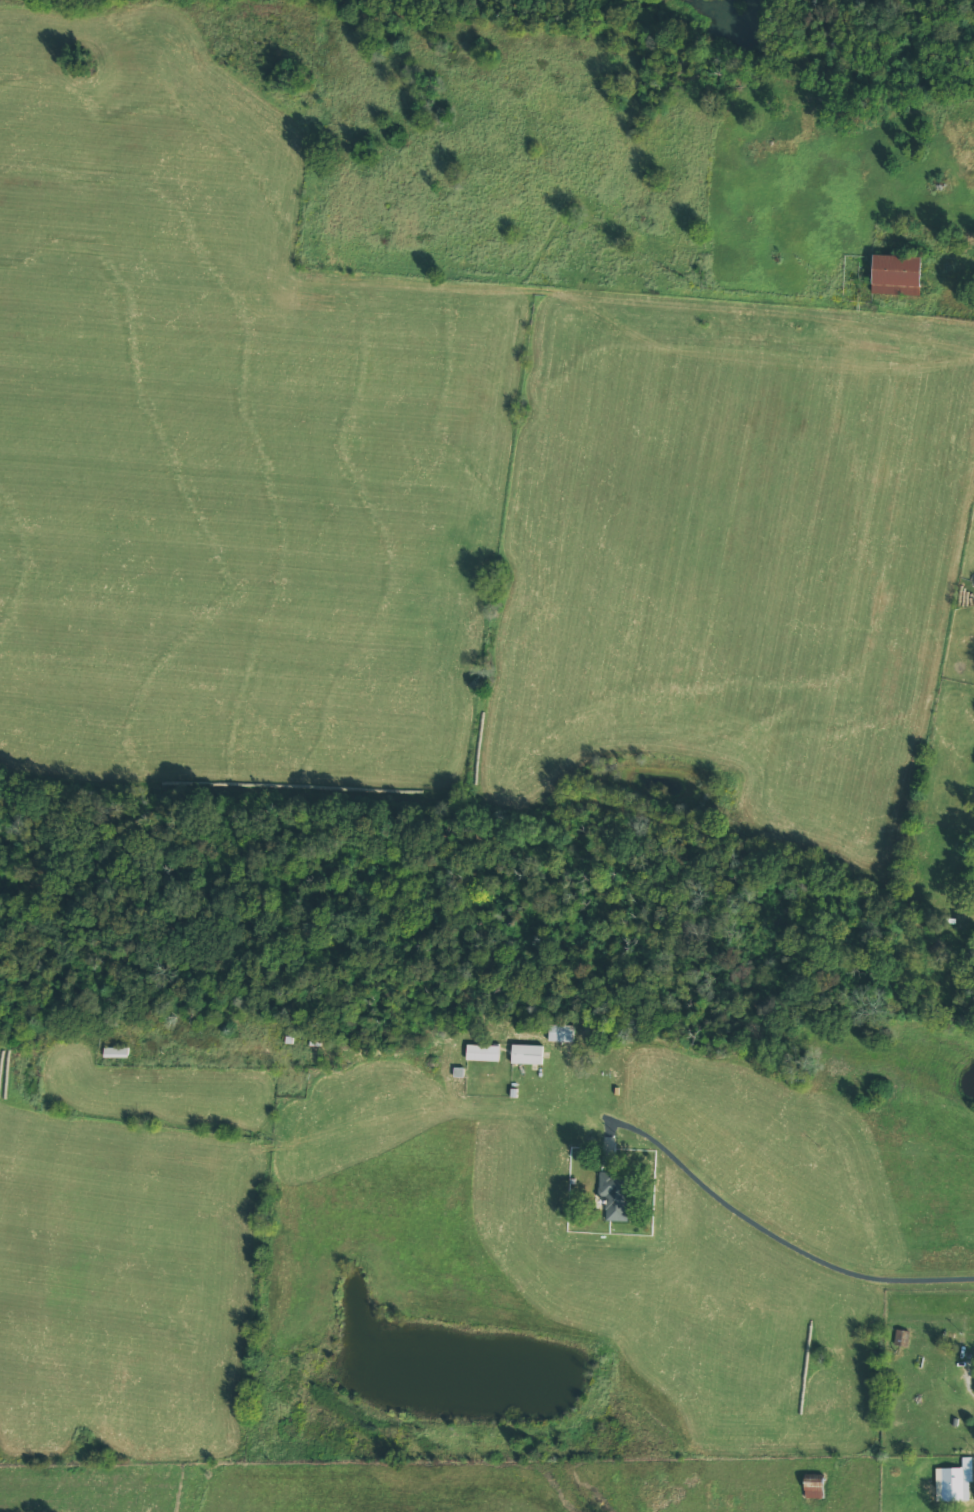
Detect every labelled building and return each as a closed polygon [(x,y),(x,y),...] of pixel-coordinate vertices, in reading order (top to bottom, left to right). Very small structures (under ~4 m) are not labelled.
[(919,295),(920,256),(872,254),(871,293),(919,295)] [(572,1043),(573,1026),(548,1025),(548,1042),(572,1043)] [(466,1061),(499,1061),(500,1046),(467,1045),(466,1061)] [(511,1064),(543,1064),(543,1046),(512,1045),(511,1064)] [(465,1069),(455,1068),(455,1077),(464,1078),(465,1069)] [(607,1221),(627,1221),(627,1177),(599,1178),(600,1196),(607,1196),(607,1221)] [(973,1457),(963,1457),(963,1467),(940,1468),(940,1501),(970,1500),(969,1482),(973,1482),(973,1457)]
